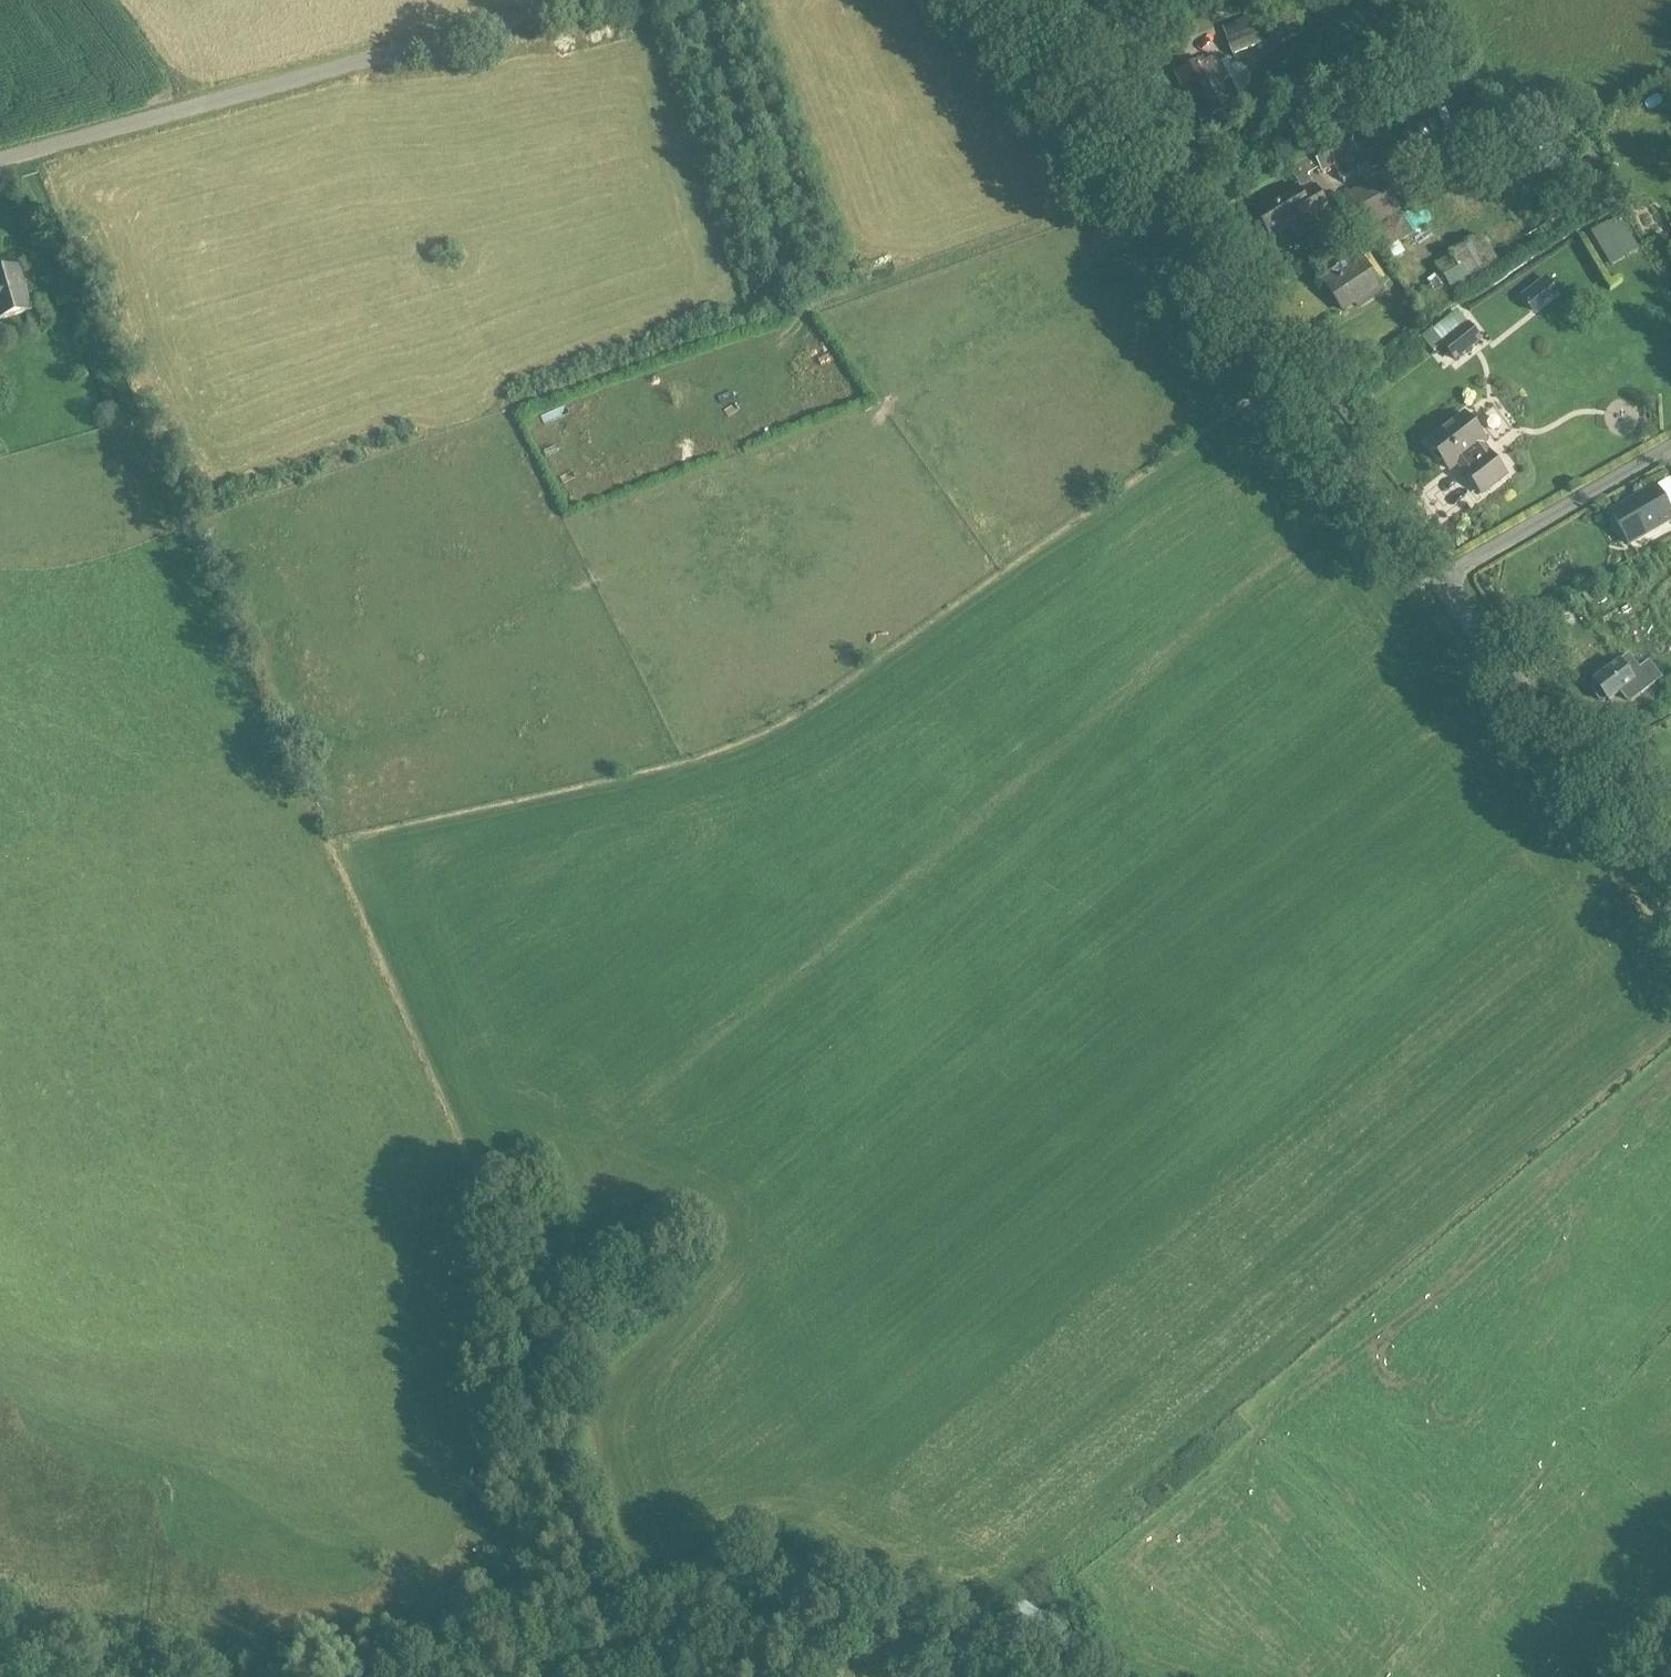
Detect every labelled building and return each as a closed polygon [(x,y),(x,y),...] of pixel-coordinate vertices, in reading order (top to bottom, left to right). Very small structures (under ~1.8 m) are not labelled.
[(1301,33),(1293,14),(1264,25),(1272,44),(1301,33)] [(1257,28),(1227,41),(1234,57),(1264,44),(1257,28)] [(1216,57),(1208,62),(1207,59),(1177,74),(1203,121),(1229,107),(1228,106),(1240,100),(1216,57)] [(1401,117),(1411,112),(1405,102),(1395,107),(1401,117)] [(1357,153),(1347,134),(1313,153),(1323,172),(1357,153)] [(1358,173),(1380,162),(1372,148),(1350,159),(1358,173)] [(1381,176),(1342,197),(1362,233),(1401,212),(1381,176)] [(1311,213),(1296,189),(1257,214),(1271,238),(1311,213)] [(1368,236),(1387,264),(1404,253),(1395,240),(1413,228),(1403,212),(1384,224),(1385,225),(1368,236)] [(1591,233),(1612,268),(1628,258),(1608,223),(1591,233)] [(1472,287),(1501,268),(1481,236),(1452,255),(1472,287)] [(1360,267),(1330,286),(1345,309),(1357,301),(1361,307),(1370,300),(1367,295),(1375,289),(1360,267)] [(29,311),(17,268),(0,273),(0,320),(29,311)] [(1455,361),(1483,341),(1470,323),(1442,343),(1455,361)] [(1507,474),(1490,453),(1489,454),(1482,445),(1487,441),(1466,415),(1429,443),(1450,470),(1460,462),(1468,471),(1466,473),(1482,494),(1507,474)] [(1611,514),(1629,545),(1670,521),(1670,512),(1657,487),(1611,514)] [(1609,671),(1606,668),(1596,676),(1598,680),(1594,683),(1609,702),(1635,682),(1620,663),(1609,671)]
